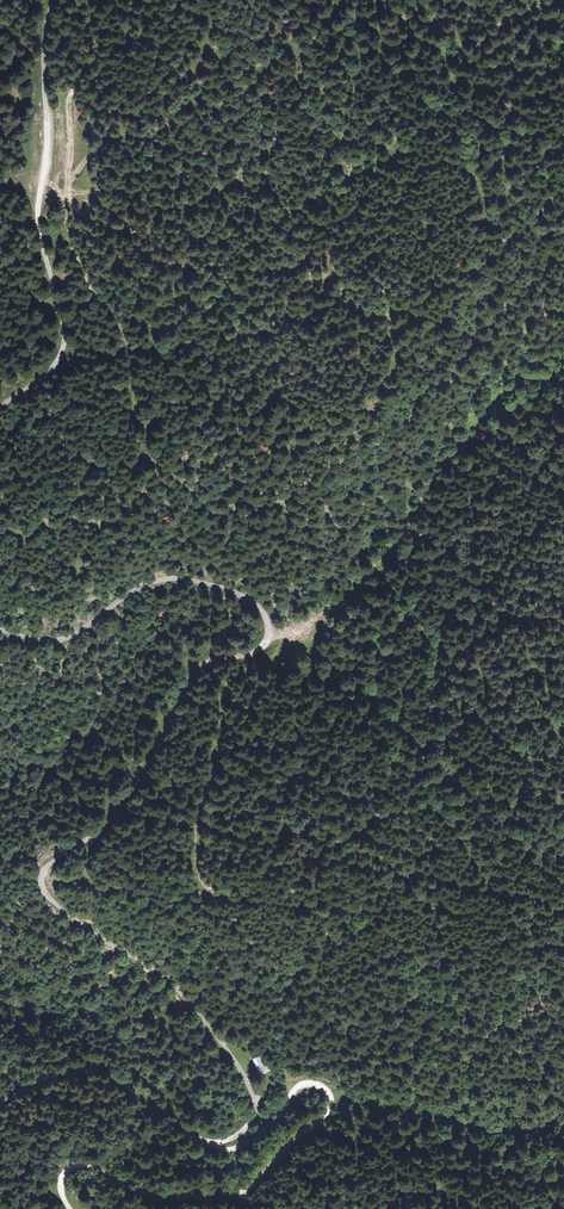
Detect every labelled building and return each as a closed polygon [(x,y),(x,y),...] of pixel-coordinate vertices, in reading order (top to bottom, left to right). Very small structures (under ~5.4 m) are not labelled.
[(260,1059),(251,1064),(260,1080),(271,1075),(268,1069),(265,1070),(260,1059)]
